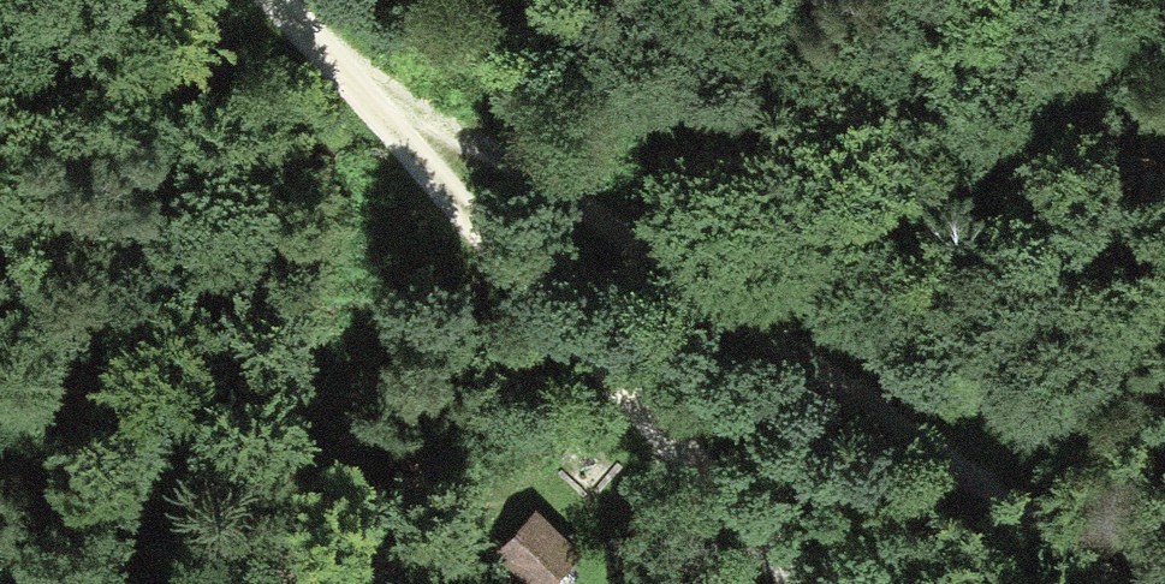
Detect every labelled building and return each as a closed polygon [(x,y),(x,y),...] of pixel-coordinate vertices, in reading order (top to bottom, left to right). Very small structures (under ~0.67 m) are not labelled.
[(561,469),(546,486),(577,516),(593,500),(561,469)]
